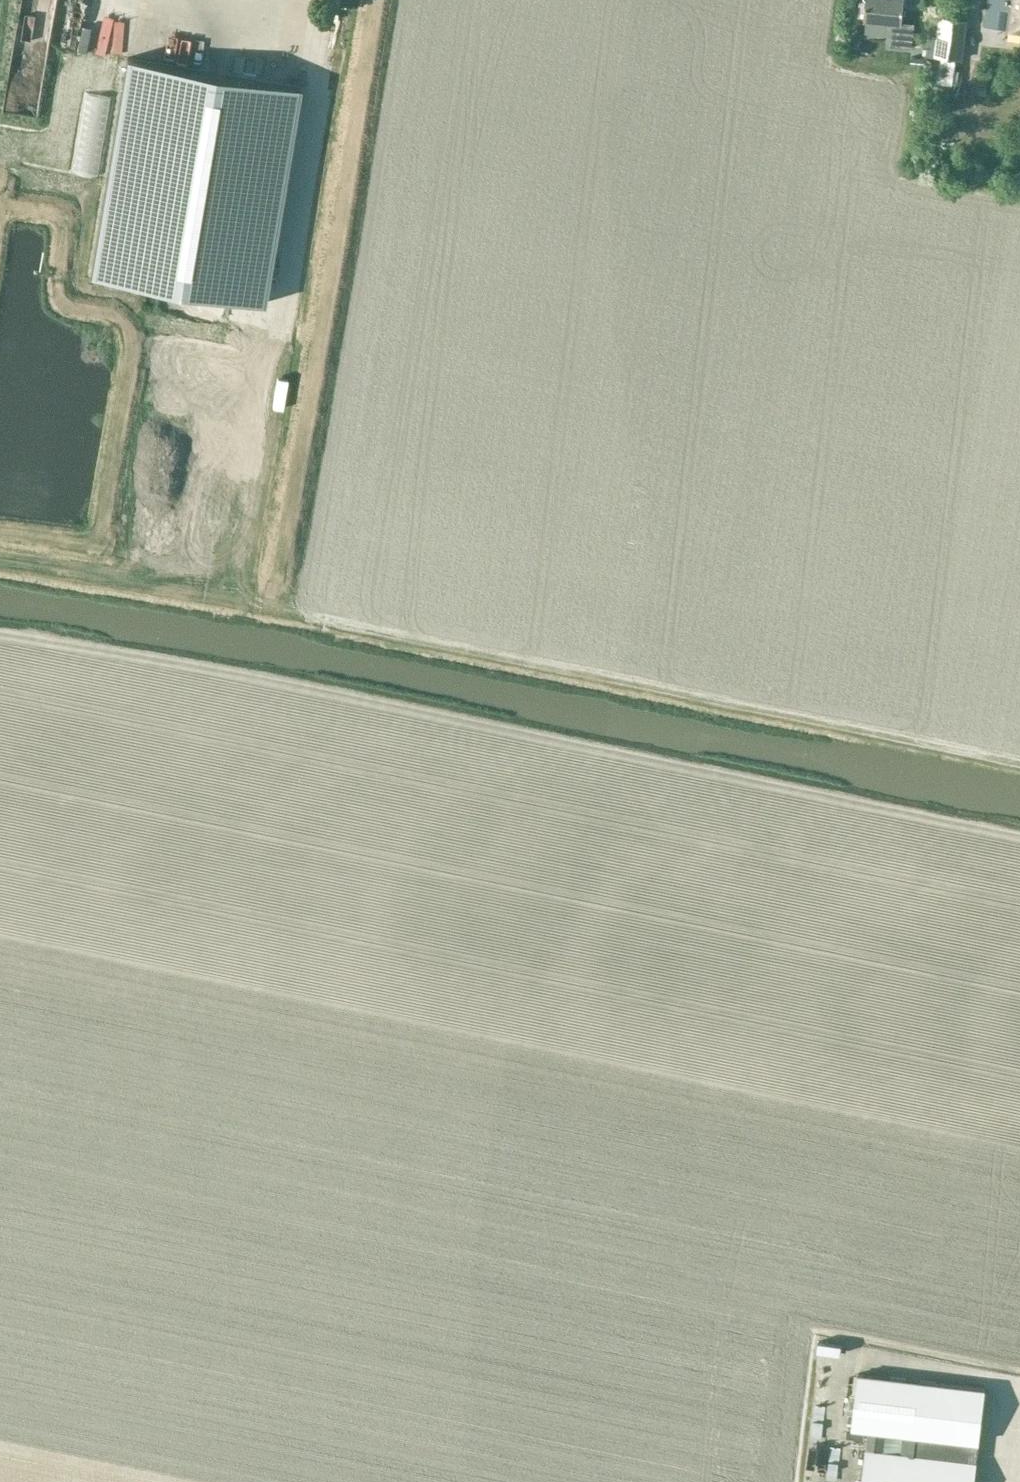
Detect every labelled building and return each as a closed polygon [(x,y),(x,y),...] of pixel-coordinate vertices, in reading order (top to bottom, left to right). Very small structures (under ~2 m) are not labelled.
[(865,32),(894,34),(893,47),(914,48),(916,24),(903,23),(905,0),(867,0),(866,19),(865,32)] [(984,20),(1019,27),(1019,0),(988,0),(984,20)] [(115,1),(114,34),(125,35),(127,1),(115,1)] [(967,20),(932,15),(927,57),(934,58),(934,57),(961,60),(967,20)] [(121,35),(119,45),(147,50),(149,40),(121,35)] [(127,57),(91,274),(264,303),(301,86),(127,57)] [(976,1462),(978,1443),(985,1388),(858,1373),(852,1428),(915,1436),(913,1454),(866,1449),(862,1481),(974,1481),(976,1462)]
